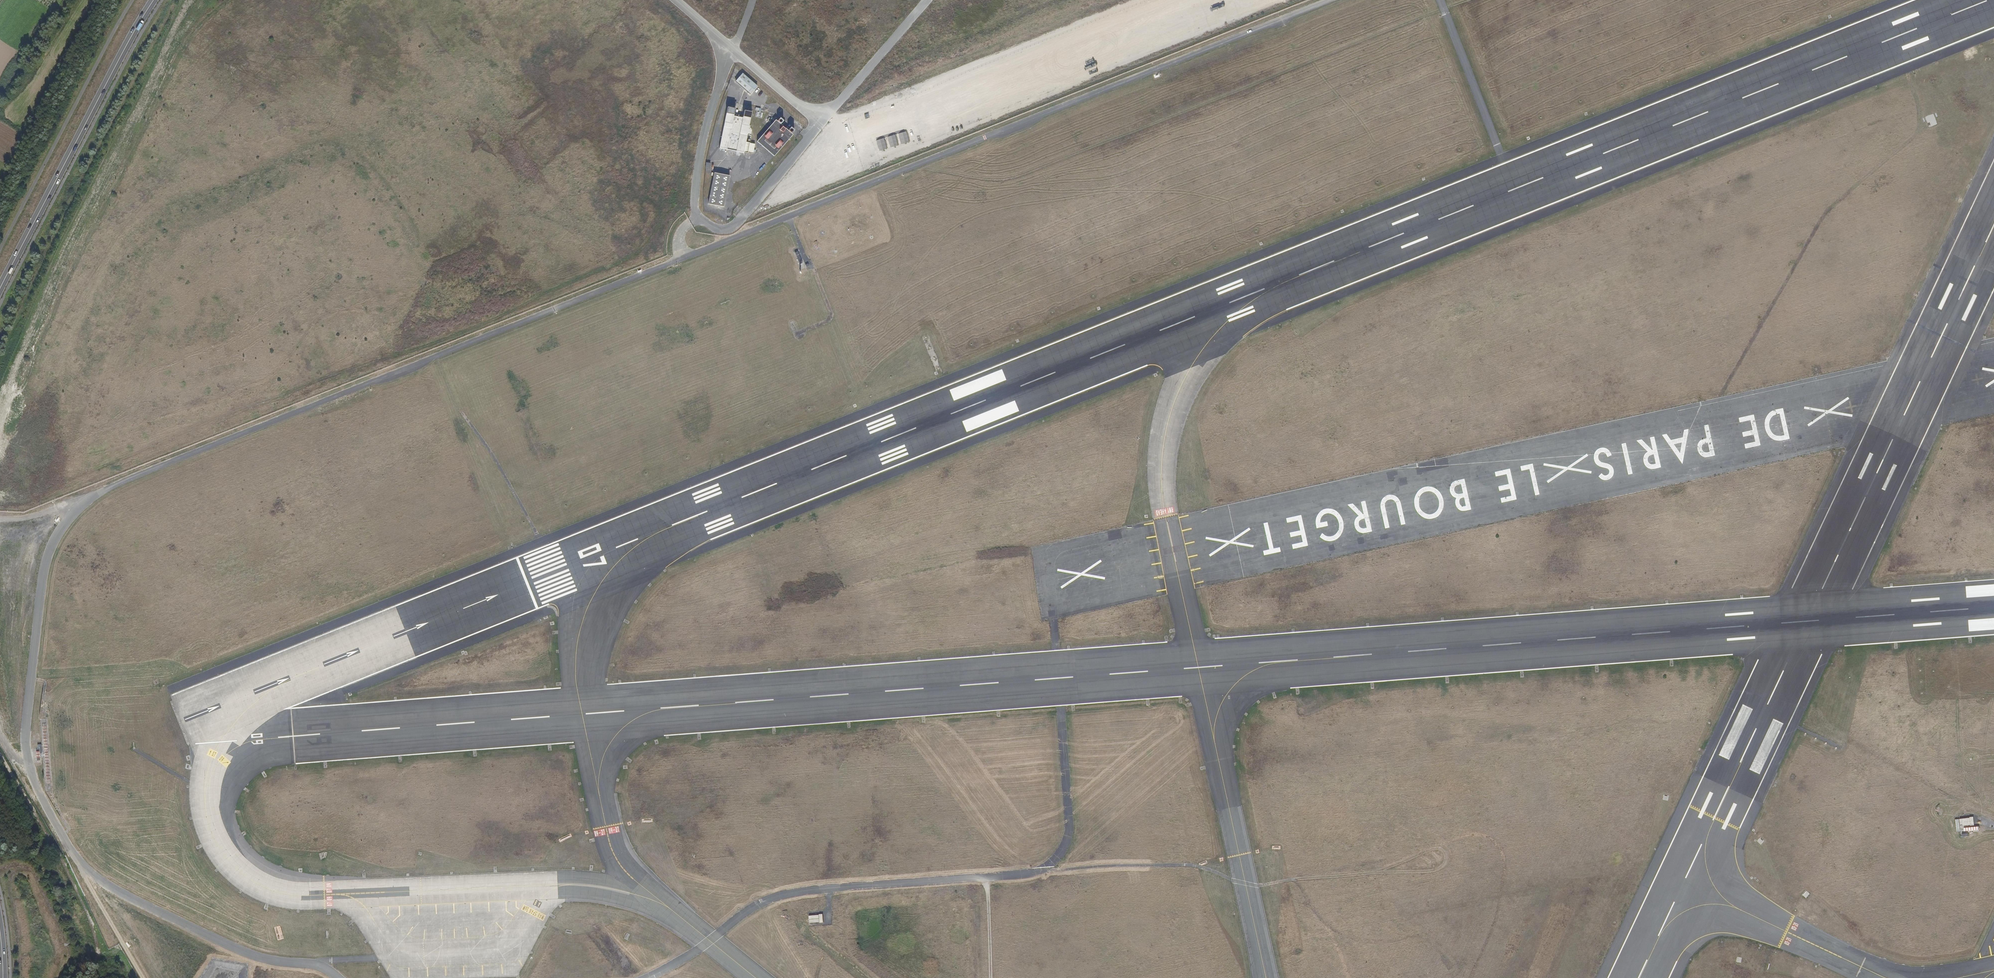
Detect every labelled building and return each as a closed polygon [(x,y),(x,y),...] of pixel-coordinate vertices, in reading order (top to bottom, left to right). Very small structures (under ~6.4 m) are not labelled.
[(757,86),(743,74),(740,76),(736,81),(750,94),(757,86)] [(753,152),(755,144),(750,143),(750,142),(746,142),(752,112),(744,110),(743,117),(734,116),(735,108),(728,107),(726,113),(725,122),(719,148),(727,149),(736,151),(736,152),(744,153),(744,152),(748,153),(748,151),(753,152)] [(774,156),(793,135),(793,134),(792,133),(794,130),(791,127),(788,130),(781,124),(784,121),(780,118),(777,121),(776,120),(757,141),(774,156)] [(724,207),(730,176),(714,173),(708,204),(724,207)] [(1974,825),(1973,817),(1969,817),(1969,818),(1959,819),(1960,826),(1970,825),(1970,826),(1974,825)] [(823,923),(822,915),(819,915),(819,916),(809,916),(809,923),(819,923),(823,923)]
